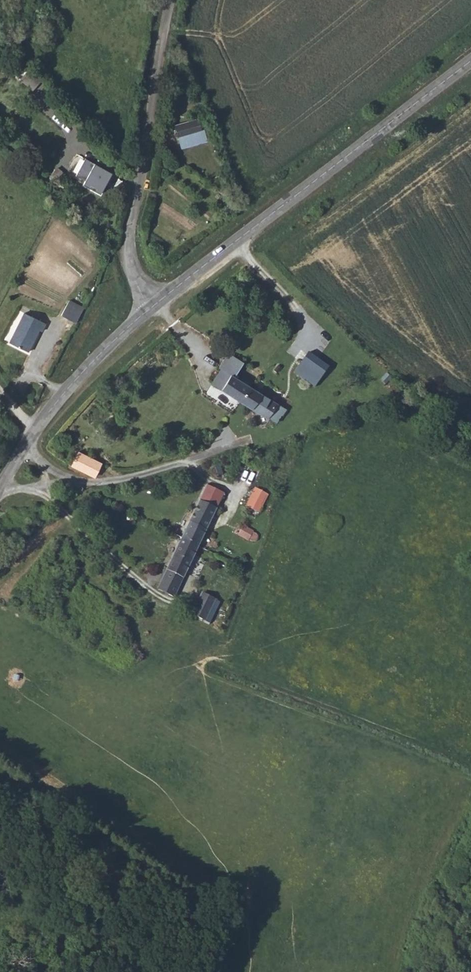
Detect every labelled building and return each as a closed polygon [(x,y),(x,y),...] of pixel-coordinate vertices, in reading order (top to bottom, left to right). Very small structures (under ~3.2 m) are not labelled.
[(173,129),(183,149),(206,140),(197,119),(173,129)] [(77,176),(95,188),(108,170),(79,149),(73,155),(79,159),(73,167),(79,171),(77,176)] [(69,303),(61,318),(76,325),(83,311),(84,310),(69,303)] [(22,315),(8,344),(29,356),(39,336),(41,336),(46,327),(22,315)] [(294,372),(314,387),(329,367),(308,352),(294,372)] [(224,393),(269,420),(270,418),(277,423),(279,423),(286,410),(246,386),(256,372),(240,362),(231,377),(233,378),(231,381),(229,379),(227,382),(229,384),(224,393)] [(93,477),(95,478),(96,476),(101,465),(99,464),(94,462),(77,453),(70,466),(72,467),(79,471),(93,477)] [(247,516),(254,520),(268,496),(255,489),(247,504),(251,506),(245,515),(247,516)] [(202,540),(223,497),(208,490),(187,533),(188,533),(202,540)] [(250,542),(256,544),(258,537),(252,534),(253,532),(246,529),(241,538),(250,542)] [(178,590),(202,540),(188,533),(187,533),(164,582),(178,590)] [(209,613),(219,591),(207,585),(199,600),(210,605),(207,612),(209,613)] [(207,612),(210,605),(199,600),(196,607),(207,612)]
